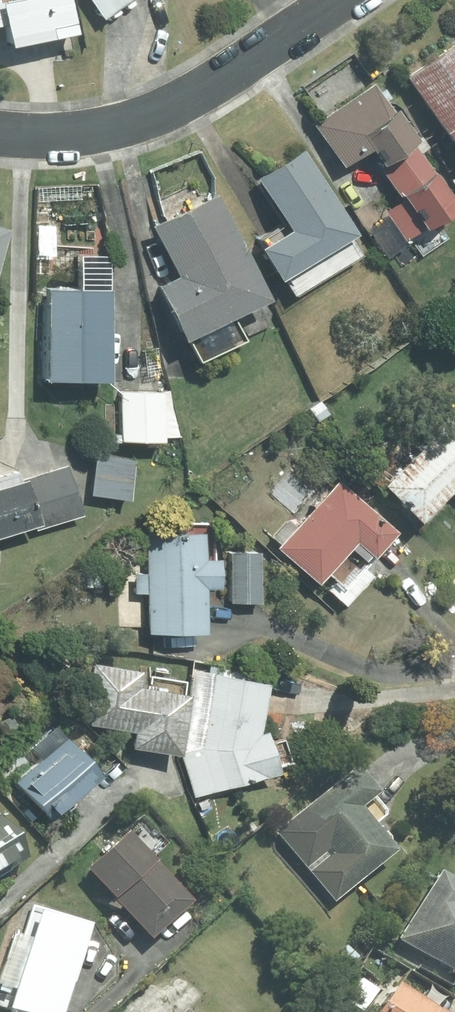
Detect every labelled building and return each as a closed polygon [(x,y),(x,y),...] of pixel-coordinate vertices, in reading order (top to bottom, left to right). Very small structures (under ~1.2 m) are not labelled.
[(74,0),(0,0),(0,26),(11,23),(15,40),(80,27),(74,0)] [(109,17),(135,0),(98,0),(109,17)] [(413,78),(454,136),(454,48),(413,78)] [(376,83),(319,122),(350,167),(377,148),(388,164),(416,145),(422,141),(401,110),(397,113),(376,83)] [(388,164),(382,168),(404,200),(389,211),(410,241),(412,239),(424,256),(450,238),(440,222),(454,212),(454,203),(416,145),(388,164)] [(289,279),(298,294),(362,255),(352,239),(359,234),(307,151),(261,180),(289,224),(263,240),(268,247),(265,249),(286,281),(289,279)] [(182,278),(164,287),(203,364),(248,341),(237,320),(275,300),(221,196),(157,228),(182,278)] [(12,230),(0,227),(0,268),(12,230)] [(84,256),(84,292),(53,291),(52,380),(113,381),(114,256),(84,256)] [(166,394),(124,394),(124,441),(166,441),(166,394)] [(390,486),(425,521),(454,492),(454,493),(454,421),(390,486)] [(138,459),(99,454),(94,496),(133,501),(138,459)] [(84,516),(69,467),(25,481),(26,483),(0,491),(0,538),(38,526),(39,530),(84,516)] [(379,557),(400,533),(340,481),(280,549),(322,585),(331,575),(346,588),(376,555),(379,557)] [(136,574),(136,595),(150,594),(151,635),(209,633),(208,588),(222,588),(221,563),(206,564),(206,537),(148,538),(149,574),(136,574)] [(262,554),(232,554),(232,603),(262,603),(262,554)] [(190,682),(98,667),(89,725),(139,733),(136,748),(178,755),(190,682)] [(205,748),(183,755),(196,798),(282,772),(280,766),(291,762),(285,742),(274,745),(271,733),(262,736),(271,687),(218,677),(205,748)] [(104,774),(59,726),(32,750),(43,762),(18,784),(52,821),(104,774)] [(383,791),(361,764),(280,831),(337,900),(400,849),(377,821),(386,814),(373,799),(383,791)] [(4,814),(0,817),(0,874),(30,857),(4,814)] [(132,831),(91,868),(154,937),(195,900),(132,831)] [(444,867),(396,952),(454,985),(454,873),(444,867)] [(0,987),(0,1002),(33,1011),(66,1011),(94,923),(34,905),(25,935),(17,932),(0,987)] [(402,980),(380,1011),(448,1011),(402,980)]
